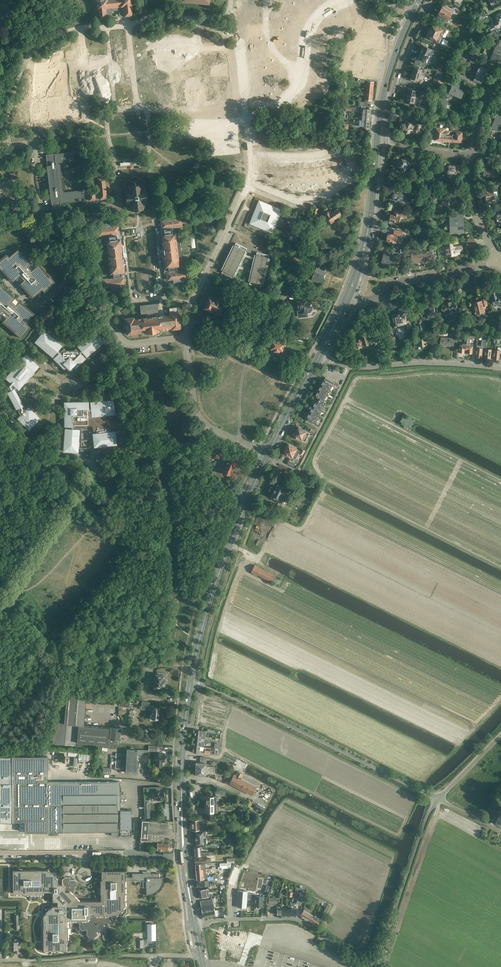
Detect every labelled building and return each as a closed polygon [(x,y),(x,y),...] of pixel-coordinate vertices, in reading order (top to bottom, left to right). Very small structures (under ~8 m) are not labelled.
[(94,4),(96,4),(97,9),(98,9),(98,10),(93,10),(93,12),(98,12),(99,19),(106,18),(112,17),(111,11),(119,10),(119,16),(124,16),(132,15),(131,5),(131,0),(93,0),(94,4)] [(300,1),(305,7),(308,5),(311,8),(316,4),(312,0),(306,0),(305,1),(304,0),(302,0),(300,1)] [(444,5),(441,10),(451,16),(453,13),(455,14),(458,14),(460,10),(455,7),(454,7),(453,7),(452,9),(444,5)] [(346,16),(343,17),(344,24),(347,23),(347,21),(353,20),(353,15),(353,12),(352,12),(351,8),(348,9),(348,10),(345,10),(346,16)] [(295,15),(292,20),(301,25),(304,19),(299,17),(300,14),(294,10),(292,14),(295,15)] [(451,16),(441,10),(437,16),(445,21),(448,23),(448,22),(450,23),(451,21),(449,20),(451,16)] [(372,17),(370,22),(379,26),(381,20),(378,19),(378,18),(375,17),(374,18),(372,17)] [(287,24),(285,27),(292,31),(294,28),(298,30),(301,25),(292,20),(289,26),(287,24)] [(325,25),(324,27),(329,31),(327,33),(333,37),(335,34),(333,32),(337,27),(327,21),(325,24),(325,25)] [(370,23),(368,29),(377,32),(379,26),(370,23)] [(430,28),(429,31),(441,36),(443,37),(445,33),(446,33),(447,30),(446,30),(447,28),(440,24),(439,27),(434,24),(433,25),(432,27),(430,28)] [(250,34),(245,36),(247,42),(250,41),(257,39),(255,33),(258,32),(257,29),(249,31),(250,34)] [(368,29),(366,34),(376,37),(377,32),(368,29)] [(445,38),(441,36),(429,31),(428,33),(428,35),(427,37),(434,40),(434,41),(442,45),(445,38)] [(366,34),(364,39),(374,43),(376,37),(366,34)] [(290,37),(282,37),(283,39),(285,41),(284,47),(295,48),(295,42),(290,42),(290,37)] [(250,41),(247,42),(249,47),(255,46),(255,49),(262,47),(261,44),(259,45),(257,38),(257,39),(250,41)] [(493,52),(500,55),(500,54),(500,47),(500,46),(500,43),(500,42),(498,41),(497,44),(494,43),(493,47),(495,48),(493,52)] [(316,45),(315,51),(324,52),(325,47),(329,48),(330,43),(322,42),(321,46),(316,45)] [(423,45),(421,52),(434,57),(436,54),(437,54),(438,53),(438,54),(439,51),(439,50),(436,48),(437,46),(434,45),(433,48),(434,48),(433,50),(423,45)] [(281,53),(281,57),(288,57),(288,54),(294,54),(295,48),(284,47),(284,53),(281,53)] [(315,51),(314,57),(318,57),(318,62),(326,63),(327,59),(323,58),(324,52),(315,51)] [(421,52),(418,58),(429,62),(430,60),(433,62),(435,58),(434,57),(421,52)] [(500,55),(493,52),(490,59),(497,62),(500,55)] [(475,63),(475,62),(477,59),(471,57),(468,55),(467,58),(471,60),(470,60),(469,62),(470,63),(471,63),(472,63),(472,64),(473,64),(474,64),(475,63)] [(259,61),(254,61),(254,67),(264,66),(264,60),(266,60),(266,56),(259,57),(259,61)] [(285,64),(278,64),(278,68),(280,68),(280,74),(292,74),(292,70),(291,70),(291,68),(285,68),(285,64)] [(477,64),(473,71),(484,76),(487,69),(480,66),(480,65),(477,64)] [(84,121),(79,68),(65,69),(65,65),(48,67),(49,71),(31,73),(34,107),(30,107),(31,110),(35,110),(36,126),(84,121)] [(358,65),(356,71),(359,71),(358,73),(362,73),(362,72),(366,73),(368,67),(358,65)] [(264,66),(254,67),(255,73),(260,73),(261,76),(268,76),(268,72),(265,72),(264,66)] [(415,67),(413,73),(424,76),(426,71),(425,70),(420,68),(421,67),(418,66),(417,68),(415,67)] [(312,72),(310,78),(320,81),(322,76),(325,77),(326,73),(319,70),(317,74),(312,72)] [(436,70),(433,79),(443,82),(445,74),(436,70)] [(473,81),(474,80),(481,83),(484,76),(473,71),(470,79),(473,81)] [(424,76),(413,73),(411,78),(414,79),(413,80),(421,82),(422,79),(423,80),(424,76)] [(459,75),(457,80),(467,84),(469,79),(459,75)] [(310,78),(308,83),(313,85),(312,88),(319,91),(320,88),(318,87),(320,81),(310,78)] [(360,80),(360,82),(367,83),(366,89),(373,90),(373,89),(374,82),(372,82),(368,81),(368,80),(363,80),(360,80)] [(452,86),(449,93),(446,95),(449,98),(454,95),(461,98),(464,91),(458,88),(460,85),(448,80),(446,83),(452,86)] [(258,89),(257,96),(269,94),(269,88),(271,88),(270,84),(263,85),(263,89),(258,89)] [(409,89),(407,95),(419,98),(419,97),(420,97),(421,91),(423,91),(424,88),(418,86),(417,90),(417,91),(409,89)] [(361,92),(361,95),(366,95),(365,100),(372,100),(373,91),(373,90),(366,89),(366,92),(361,92)] [(407,95),(406,101),(414,103),(414,104),(418,105),(420,98),(419,98),(407,95)] [(299,98),(297,101),(305,108),(309,103),(311,104),(314,101),(307,97),(305,100),(301,97),(300,99),(299,98)] [(496,115),(491,128),(496,130),(500,132),(500,129),(497,128),(500,124),(500,116),(496,115)] [(354,119),(353,121),(354,121),(354,122),(359,123),(358,126),(364,127),(369,128),(370,121),(357,119),(354,119)] [(417,135),(417,134),(420,135),(421,131),(419,130),(420,126),(416,124),(415,126),(414,126),(411,125),(411,123),(408,122),(408,123),(404,121),(403,124),(402,124),(401,124),(400,128),(401,128),(400,129),(405,131),(405,132),(409,133),(410,132),(417,135)] [(443,141),(448,141),(449,141),(450,131),(449,131),(448,131),(447,130),(445,130),(444,131),(445,129),(436,128),(435,134),(436,134),(436,136),(435,136),(435,137),(435,138),(435,139),(436,140),(437,140),(438,140),(439,140),(443,140),(443,141)] [(462,132),(450,131),(449,141),(457,142),(458,142),(459,141),(460,140),(460,139),(462,139),(462,132)] [(47,173),(48,173),(49,187),(48,187),(49,193),(50,192),(52,212),(61,211),(60,204),(83,201),(81,190),(63,192),(60,164),(75,163),(74,151),(54,154),(54,153),(45,154),(47,167),(46,167),(47,173)] [(351,157),(344,158),(345,168),(353,167),(351,157)] [(414,158),(414,160),(405,157),(404,159),(402,159),(402,160),(399,159),(398,162),(397,162),(396,165),(397,166),(396,167),(400,168),(400,169),(401,169),(401,170),(402,171),(402,172),(403,172),(404,172),(404,171),(405,171),(405,169),(407,169),(409,162),(416,164),(418,159),(414,158)] [(447,171),(447,175),(452,175),(452,172),(456,172),(457,165),(447,165),(447,171)] [(483,175),(484,175),(483,177),(489,178),(489,177),(490,177),(490,176),(495,177),(497,170),(485,168),(483,175)] [(106,191),(105,189),(106,189),(106,187),(105,187),(105,185),(106,185),(105,183),(104,178),(98,178),(100,199),(106,198),(106,193),(106,191)] [(130,204),(131,211),(138,210),(144,209),(144,203),(147,202),(146,188),(142,188),(141,184),(139,184),(138,181),(137,181),(130,182),(130,185),(128,185),(128,190),(125,190),(126,205),(130,204)] [(484,189),(487,200),(492,199),(492,197),(495,196),(493,187),(484,189)] [(394,191),(393,199),(399,200),(399,203),(402,203),(403,200),(403,201),(404,194),(407,194),(410,195),(410,191),(407,191),(401,190),(401,192),(394,191)] [(438,204),(442,205),(449,206),(449,204),(455,205),(455,198),(454,198),(454,195),(440,194),(439,194),(439,200),(438,204)] [(278,218),(281,210),(260,201),(251,223),(272,232),(276,224),(282,227),(279,235),(289,239),(298,217),(288,213),(285,221),(278,218)] [(331,211),(329,212),(328,211),(327,212),(325,208),(322,211),(325,215),(324,216),(330,224),(331,224),(333,223),(333,222),(334,221),(333,220),(338,217),(339,218),(343,216),(340,211),(340,210),(339,209),(338,208),(332,212),(331,211)] [(390,214),(390,221),(400,222),(401,217),(406,218),(407,211),(394,209),(393,215),(390,214)] [(464,232),(464,223),(462,223),(462,215),(450,215),(450,233),(464,232)] [(165,221),(161,222),(162,228),(160,228),(163,248),(162,248),(163,254),(164,254),(166,273),(167,273),(168,280),(174,279),(174,283),(181,282),(181,278),(187,277),(186,269),(182,270),(182,271),(177,271),(176,266),(179,265),(177,252),(180,252),(179,239),(175,240),(175,233),(172,233),(172,228),(181,226),(180,219),(175,220),(174,216),(166,217),(166,220),(165,220),(165,221)] [(124,285),(123,278),(124,278),(119,232),(118,233),(117,226),(113,227),(113,226),(112,226),(112,223),(103,224),(103,228),(98,228),(99,235),(108,234),(109,240),(106,241),(110,273),(113,273),(113,279),(108,279),(108,278),(103,279),(104,287),(110,286),(111,290),(118,289),(118,285),(124,285)] [(388,233),(387,240),(393,241),(392,242),(396,243),(396,242),(397,241),(400,242),(401,236),(402,231),(395,230),(394,234),(388,233)] [(443,254),(446,254),(446,256),(457,255),(456,252),(463,251),(462,245),(453,246),(453,240),(444,242),(445,248),(445,249),(442,249),(443,254)] [(246,250),(244,249),(242,248),(240,247),(239,247),(237,246),(235,245),(233,250),(244,255),(246,250)] [(430,253),(427,254),(427,252),(411,254),(413,263),(418,262),(418,261),(420,261),(420,263),(426,262),(426,261),(428,260),(428,259),(431,258),(431,260),(435,259),(433,245),(429,246),(429,248),(430,253)] [(0,261),(0,269),(1,270),(3,269),(4,269),(3,270),(13,281),(17,278),(33,297),(39,292),(38,290),(40,288),(43,291),(55,282),(49,276),(47,277),(47,276),(38,265),(34,268),(18,249),(11,254),(13,256),(10,258),(7,254),(0,261)] [(244,255),(233,250),(230,255),(242,260),(244,255)] [(382,262),(394,264),(395,261),(402,261),(402,255),(397,255),(397,256),(396,256),(384,253),(382,262)] [(242,260),(230,255),(228,260),(239,265),(242,260)] [(268,258),(266,257),(264,257),(262,256),(260,256),(258,255),(256,255),(255,260),(267,263),(268,258)] [(239,265),(228,260),(226,265),(237,270),(239,265)] [(267,263),(255,260),(254,265),(266,268),(267,263)] [(237,270),(226,265),(223,269),(225,270),(227,271),(229,272),(231,273),(232,274),(234,275),(237,270)] [(266,268),(254,265),(253,271),(265,274),(266,268)] [(321,277),(323,278),(328,266),(325,265),(323,270),(317,268),(312,279),(320,282),(321,277)] [(265,274),(253,271),(251,276),(263,279),(265,274)] [(263,279),(251,276),(250,281),(252,282),(254,282),(256,283),(258,283),(260,284),(262,284),(263,279)] [(14,330),(15,329),(15,330),(14,332),(20,337),(30,326),(27,324),(24,322),(26,319),(28,321),(32,316),(33,314),(3,289),(2,288),(3,287),(0,284),(0,318),(14,330)] [(500,308),(500,299),(499,300),(499,296),(498,296),(497,291),(491,293),(492,298),(493,305),(496,304),(496,306),(500,308)] [(221,301),(222,299),(219,298),(217,301),(210,298),(206,308),(211,310),(210,312),(218,315),(219,313),(224,315),(228,306),(223,304),(223,302),(221,301)] [(478,301),(473,302),(474,308),(473,308),(474,311),(475,311),(476,314),(480,313),(480,312),(485,311),(484,309),(485,309),(484,306),(487,305),(486,298),(478,299),(478,301)] [(308,312),(311,312),(312,309),(311,306),(312,306),(312,302),(309,302),(308,300),(306,300),(306,299),(303,300),(303,301),(298,301),(298,309),(297,309),(297,313),(302,312),(302,313),(308,312)] [(454,313),(459,312),(459,309),(458,309),(456,301),(453,302),(452,301),(448,302),(448,303),(441,304),(442,313),(446,312),(447,314),(453,313),(453,312),(454,312),(454,313),(454,312),(454,313)] [(180,328),(178,312),(178,307),(169,308),(170,313),(170,315),(153,317),(152,312),(157,311),(156,304),(140,306),(141,313),(146,312),(147,317),(134,319),(134,318),(125,319),(127,334),(136,333),(144,331),(145,333),(159,332),(158,330),(171,329),(180,328)] [(435,314),(433,304),(427,305),(427,306),(419,308),(421,317),(435,314)] [(404,312),(392,315),(395,328),(405,326),(406,331),(410,331),(408,321),(406,321),(404,312)] [(72,366),(75,368),(85,358),(81,354),(83,352),(86,356),(104,342),(95,331),(77,345),(81,350),(79,352),(75,348),(73,350),(66,350),(64,348),(60,352),(58,350),(61,345),(44,331),(35,342),(52,356),(56,352),(58,354),(54,358),(64,368),(67,366),(68,367),(71,367),(72,366)] [(457,342),(458,333),(455,333),(454,338),(454,339),(441,337),(440,345),(453,346),(454,341),(457,342)] [(378,340),(377,334),(367,336),(367,335),(362,336),(362,338),(357,339),(358,345),(364,344),(365,345),(369,344),(369,342),(378,340)] [(467,342),(467,343),(466,353),(468,353),(468,354),(471,354),(471,353),(472,354),(472,350),(473,350),(473,346),(470,345),(470,343),(471,337),(477,337),(477,335),(467,334),(467,338),(467,342)] [(483,351),(485,351),(486,348),(487,336),(485,336),(484,340),(482,339),(481,343),(483,343),(482,346),(481,346),(481,348),(477,347),(476,356),(477,357),(479,357),(479,356),(482,357),(483,351)] [(414,339),(415,346),(422,346),(422,347),(427,347),(427,341),(428,340),(427,337),(418,338),(414,339)] [(279,351),(283,352),(285,342),(270,338),(269,342),(273,343),(271,350),(274,350),(274,354),(279,355),(279,351)] [(486,348),(485,351),(485,357),(486,358),(488,358),(490,358),(491,354),(492,354),(493,354),(494,353),(495,350),(492,349),(486,348)] [(18,389),(24,383),(38,366),(25,355),(6,378),(18,389)] [(334,382),(326,377),(315,396),(319,397),(317,401),(316,401),(306,420),(315,424),(325,406),(324,405),(327,402),(324,400),(333,384),(338,387),(339,385),(334,382)] [(8,392),(17,409),(22,406),(13,389),(8,392)] [(93,434),(94,446),(116,444),(115,431),(113,431),(113,426),(116,426),(117,425),(116,417),(116,418),(113,418),(113,414),(114,414),(113,400),(90,402),(91,407),(88,408),(88,402),(77,402),(72,402),(72,405),(70,405),(67,407),(67,410),(64,410),(65,426),(71,426),(70,429),(65,428),(64,451),(77,452),(79,429),(73,429),(73,426),(89,426),(89,423),(91,423),(94,434),(93,434)] [(39,418),(28,407),(18,418),(29,429),(39,418)] [(405,425),(404,427),(408,429),(409,427),(411,428),(414,420),(404,415),(401,420),(401,419),(400,421),(400,422),(400,423),(405,425)] [(294,435),(302,439),(305,435),(308,436),(310,433),(298,427),(294,435)] [(289,444),(284,453),(293,457),(295,453),(298,454),(300,451),(297,449),(289,444)] [(225,463),(221,472),(230,476),(236,462),(224,458),(223,462),(225,463)] [(278,484),(272,496),(280,500),(286,488),(278,484)] [(285,508),(277,505),(275,509),(282,513),(285,508)] [(281,579),(275,576),(260,569),(261,568),(255,565),(251,572),(257,575),(258,574),(272,581),(279,585),(281,579)] [(163,675),(155,674),(154,687),(162,688),(162,687),(164,687),(165,680),(163,679),(163,675)] [(86,696),(66,695),(65,704),(62,704),(54,723),(52,743),(76,745),(76,746),(81,747),(82,744),(117,747),(117,739),(119,739),(120,728),(109,728),(84,725),(86,696)] [(151,719),(158,719),(159,708),(153,708),(153,706),(150,705),(150,702),(142,702),(141,709),(152,710),(151,719)] [(148,750),(133,749),(133,747),(130,747),(130,749),(127,749),(126,774),(137,774),(138,764),(136,763),(137,754),(145,755),(145,754),(148,754),(148,750)] [(155,761),(155,763),(158,763),(158,761),(164,761),(164,754),(154,753),(154,761),(155,761)] [(12,756),(0,756),(0,822),(12,822),(12,756)] [(37,832),(111,831),(111,835),(131,835),(131,810),(120,810),(120,782),(48,782),(48,756),(12,756),(12,822),(24,822),(24,832),(37,832)] [(196,762),(195,769),(211,770),(212,766),(205,766),(206,763),(206,760),(206,757),(205,757),(200,756),(200,762),(196,762)] [(215,767),(213,766),(212,766),(211,770),(195,769),(195,775),(205,776),(205,771),(207,771),(207,772),(215,773),(215,767)] [(257,782),(255,781),(243,774),(237,771),(235,775),(234,774),(229,783),(251,795),(256,786),(257,782)] [(158,789),(157,788),(146,789),(146,794),(153,794),(154,799),(158,799),(163,799),(163,790),(159,790),(159,789),(158,789)] [(216,796),(212,796),(199,796),(199,799),(205,799),(205,804),(216,804),(216,796)] [(216,804),(205,804),(205,809),(199,809),(199,812),(216,812),(216,804)] [(497,824),(498,823),(500,825),(500,814),(497,813),(493,822),(497,824)] [(142,820),(142,824),(141,841),(154,841),(164,842),(164,834),(168,834),(169,827),(167,827),(168,822),(162,822),(162,821),(148,820),(142,820)] [(199,830),(203,830),(202,824),(199,824),(199,820),(192,820),(192,831),(199,830)] [(201,852),(201,846),(193,847),(194,857),(202,856),(210,855),(214,855),(214,851),(210,852),(210,851),(201,852)] [(227,887),(233,888),(235,881),(238,882),(242,866),(234,864),(227,887)] [(36,869),(12,870),(13,889),(13,893),(21,893),(22,893),(22,894),(43,894),(43,892),(52,892),(52,901),(57,901),(57,902),(57,905),(52,905),(50,908),(49,908),(45,912),(45,913),(43,915),(43,920),(43,927),(43,950),(63,950),(67,950),(67,941),(68,941),(67,920),(79,920),(79,925),(79,927),(81,930),(84,930),(86,930),(86,932),(86,935),(89,937),(94,937),(97,934),(97,932),(96,932),(96,930),(98,930),(101,930),(104,927),(104,924),(103,924),(103,922),(105,922),(105,923),(108,922),(111,920),(111,917),(110,915),(115,915),(118,913),(119,913),(122,909),(123,908),(125,905),(125,900),(125,893),(125,880),(146,880),(146,893),(148,892),(150,892),(152,891),(154,890),(156,889),(158,887),(159,886),(160,884),(160,882),(161,880),(161,877),(159,877),(159,873),(132,873),(132,877),(125,877),(125,870),(105,870),(101,870),(101,880),(100,880),(100,894),(100,900),(87,900),(81,900),(79,900),(72,893),(75,891),(75,887),(77,887),(77,881),(74,879),(70,879),(70,876),(70,872),(62,872),(62,877),(63,878),(62,879),(62,884),(58,884),(58,879),(55,877),(55,875),(51,872),(50,872),(48,869),(42,869),(42,871),(36,871),(36,869)] [(206,876),(205,869),(195,869),(196,879),(207,879),(207,876),(206,876)] [(247,893),(247,891),(238,890),(237,907),(246,907),(247,899),(247,893)] [(254,899),(254,906),(262,906),(263,895),(255,895),(254,899)] [(312,910),(310,909),(305,906),(300,916),(308,920),(312,914),(311,914),(314,910),(318,900),(319,899),(311,895),(309,899),(315,902),(314,903),(312,907),(313,907),(312,910)] [(319,899),(318,900),(322,903),(323,902),(326,903),(325,905),(325,906),(322,911),(326,913),(331,905),(326,903),(327,902),(319,898),(319,899)] [(202,912),(214,910),(212,899),(200,901),(202,912)] [(318,914),(316,913),(317,911),(314,910),(311,914),(312,914),(308,920),(316,925),(319,919),(316,917),(318,914)] [(156,939),(156,923),(147,923),(147,939),(156,939)] [(14,939),(14,942),(10,942),(10,949),(14,949),(14,952),(16,952),(16,954),(20,954),(20,945),(18,945),(18,939),(14,939)]
